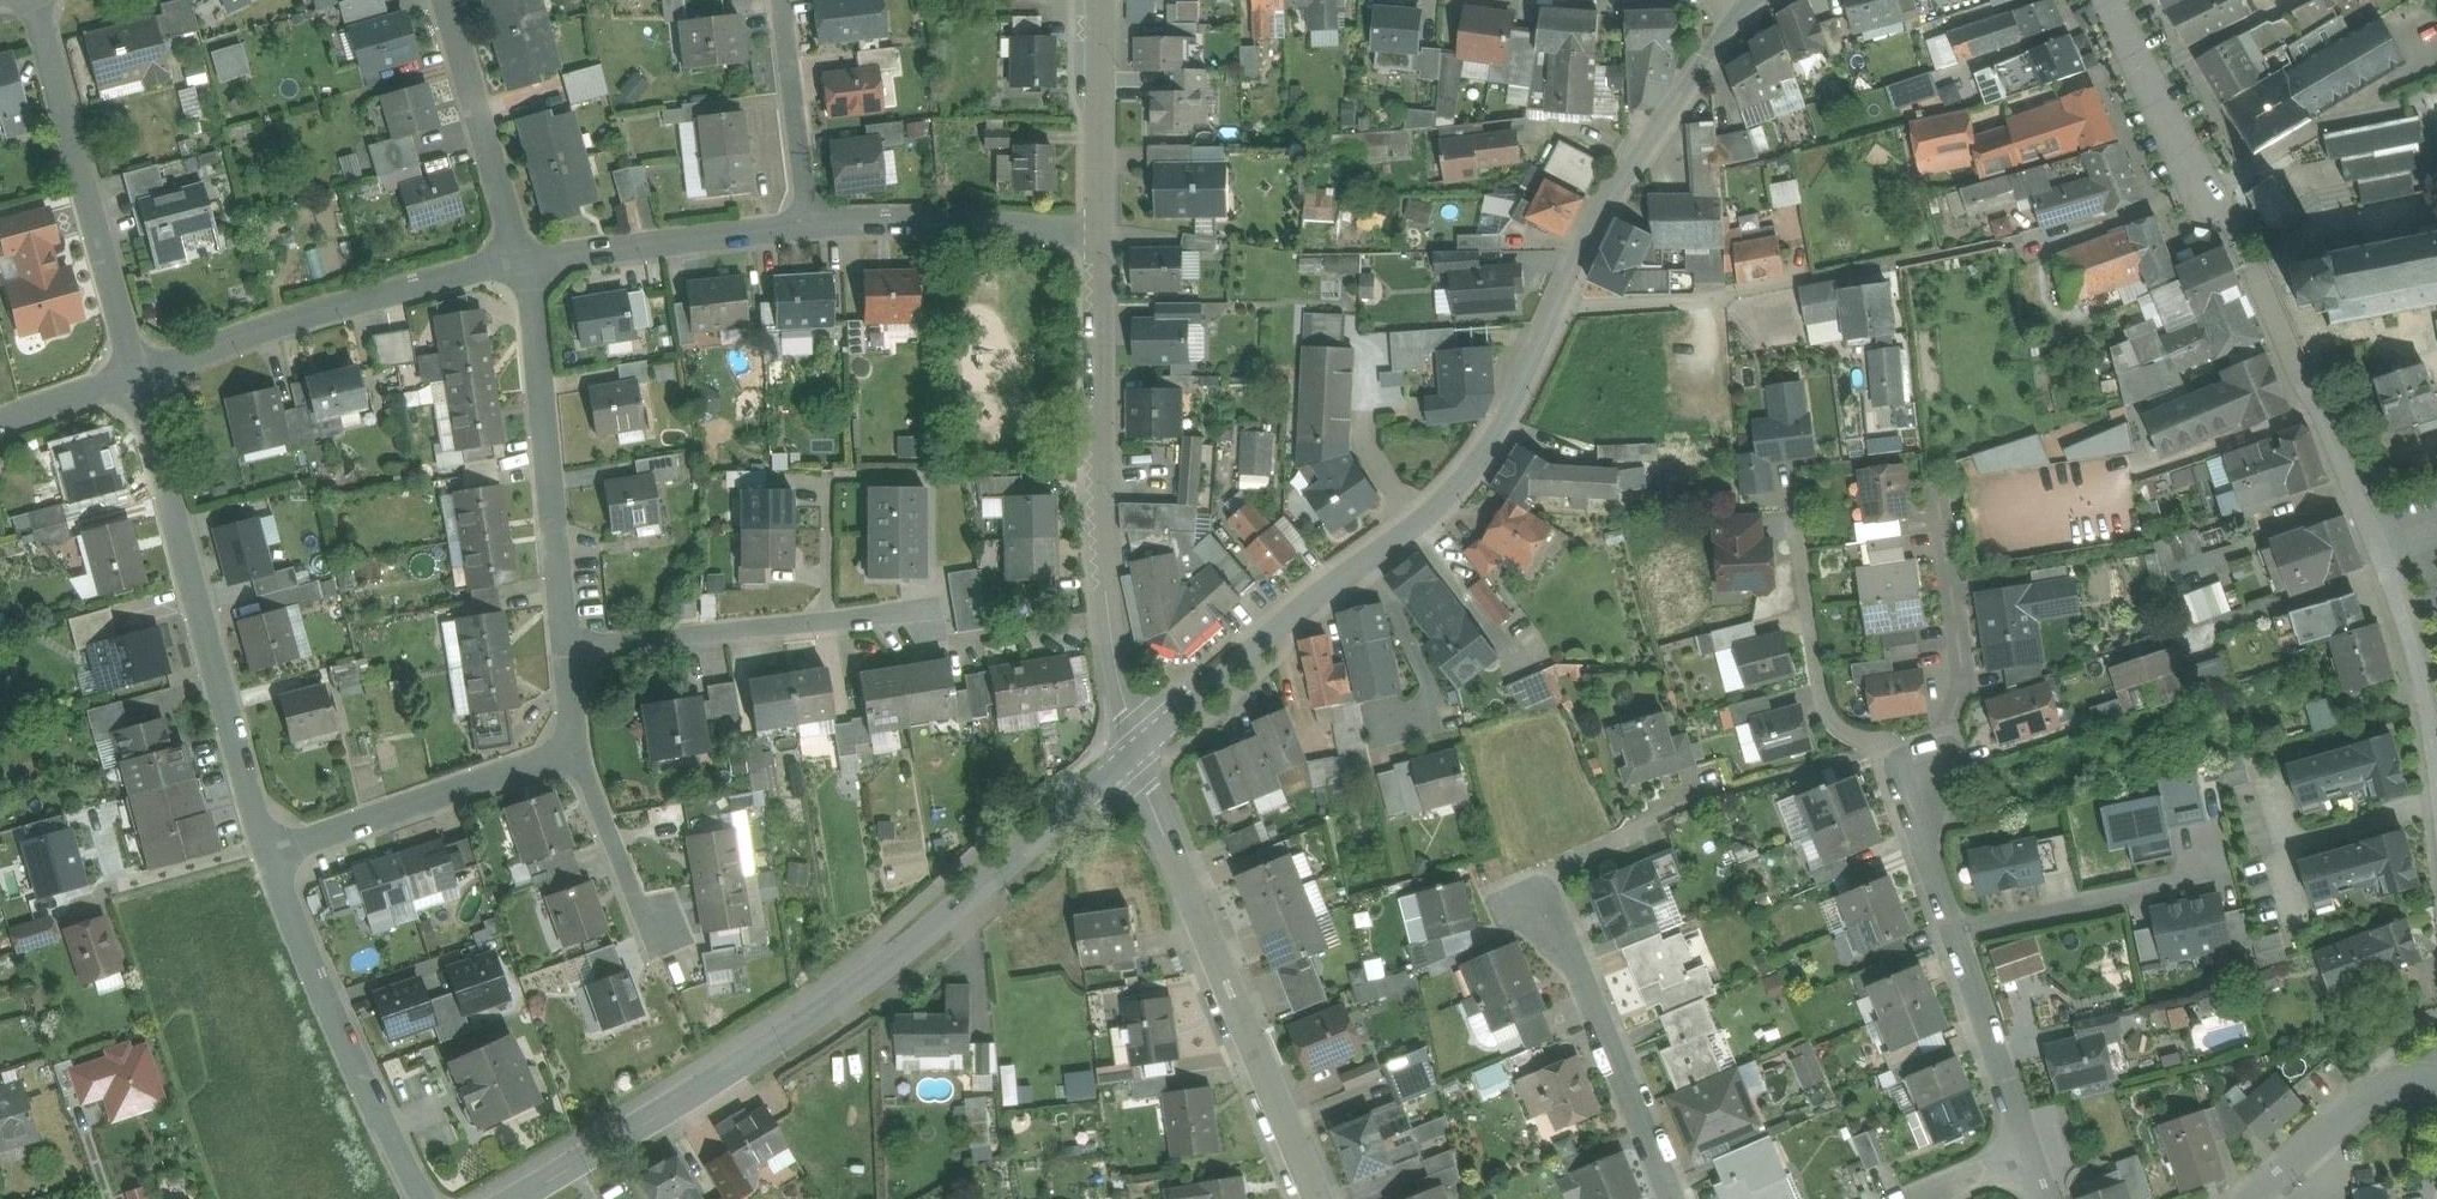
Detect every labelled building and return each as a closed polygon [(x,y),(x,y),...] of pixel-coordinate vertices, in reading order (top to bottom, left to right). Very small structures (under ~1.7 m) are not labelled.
[(159,4),(163,17),(169,38),(169,39),(198,31),(190,0),(176,0),(159,4)] [(316,9),(347,0),(313,0),(316,9)] [(490,26),(492,25),(496,39),(547,25),(540,0),(483,0),(490,26)] [(684,21),(717,17),(715,0),(682,0),(684,21)] [(814,2),(818,42),(886,34),(881,0),(830,0),(814,2)] [(1130,24),(1143,24),(1143,0),(1130,0),(1130,24)] [(1143,24),(1156,24),(1156,0),(1143,0),(1143,24)] [(1255,36),(1271,36),(1270,8),(1285,8),(1286,8),(1286,7),(1286,0),(1254,0),(1255,36)] [(1286,7),(1310,6),(1311,31),(1340,30),(1339,13),(1346,13),(1346,0),(1286,0),(1286,7)] [(1778,14),(1794,62),(1826,51),(1824,46),(1827,45),(1821,25),(1819,22),(1816,23),(1808,0),(1803,0),(1778,14)] [(1853,32),(1905,18),(1903,12),(1900,0),(1845,0),(1853,32)] [(1903,12),(1916,8),(1914,0),(1900,0),(1903,12)] [(1947,34),(1960,62),(2065,25),(2055,0),(2052,0),(1947,34)] [(2165,10),(2185,0),(2160,0),(2165,10)] [(2166,11),(2188,47),(2248,17),(2241,4),(2239,0),(2189,0),(2166,11)] [(2303,37),(2330,21),(2338,17),(2330,0),(2318,0),(2290,15),(2303,37)] [(1199,1),(1178,1),(1178,4),(1178,24),(1197,24),(1199,24),(1199,1)] [(1178,24),(1178,4),(1169,4),(1169,24),(1178,24)] [(400,8),(344,24),(356,68),(414,52),(400,8)] [(1285,8),(1270,8),(1271,36),(1286,36),(1285,8)] [(1421,12),(1378,9),(1375,49),(1377,49),(1376,69),(1413,72),(1413,71),(1414,52),(1418,52),(1421,12)] [(1513,16),(1468,9),(1465,25),(1458,30),(1457,38),(1463,44),(1461,53),(1461,57),(1493,61),(1506,63),(1511,28),(1513,16)] [(1599,13),(1543,9),(1540,33),(1537,51),(1596,56),(1599,13)] [(1680,11),(1627,12),(1627,14),(1619,15),(1620,17),(1627,16),(1628,50),(1681,49),(1682,49),(1680,11)] [(738,15),(717,17),(684,21),(689,69),(744,63),(738,15)] [(2290,15),(2233,39),(2259,83),(2292,63),(2284,47),(2288,45),(2288,46),(2303,37),(2290,15)] [(154,17),(130,23),(131,26),(87,38),(86,34),(84,35),(101,98),(103,98),(99,83),(140,73),(143,87),(170,80),(160,41),(169,38),(163,17),(154,19),(154,17)] [(1041,17),(1012,17),(1012,37),(1041,37),(1041,17)] [(2379,18),(2352,33),(2352,34),(2339,41),(2297,64),(2283,72),(2311,118),(2405,63),(2379,18)] [(1835,20),(1821,25),(1827,45),(1831,57),(1844,53),(1835,20)] [(2288,46),(2297,64),(2339,41),(2330,21),(2303,37),(2288,46)] [(1178,24),(1169,24),(1168,38),(1197,38),(1197,24),(1178,24)] [(547,25),(496,39),(500,52),(498,53),(509,91),(531,85),(529,78),(559,69),(547,25)] [(1778,26),(1750,43),(1753,52),(1754,52),(1771,99),(1787,94),(1783,82),(1796,77),(1778,26)] [(1540,33),(1511,28),(1506,63),(1493,61),(1490,82),(1532,88),(1537,51),(1540,33)] [(1960,62),(1947,34),(1928,41),(1938,69),(1960,62)] [(2070,36),(2027,53),(2043,86),(2087,71),(2070,36)] [(1041,37),(1012,37),(1012,87),(1052,88),(1052,85),(1050,85),(1050,59),(1053,59),(1053,57),(1052,57),(1052,40),(1053,40),(1053,38),(1041,37)] [(1168,38),(1139,38),(1139,72),(1171,72),(1183,72),(1197,72),(1197,71),(1197,70),(1183,70),(1183,40),(1197,40),(1197,38),(1168,38)] [(2233,39),(2198,59),(2223,104),(2259,83),(2233,39)] [(210,50),(219,82),(251,73),(243,41),(210,50)] [(1262,78),(1260,43),(1241,44),(1242,79),(1262,78)] [(895,48),(856,52),(859,73),(878,71),(878,73),(897,70),(895,48)] [(1442,50),(1424,49),(1424,53),(1418,52),(1414,52),(1413,71),(1422,71),(1422,78),(1440,80),(1442,60),(1442,50)] [(1681,49),(1628,50),(1631,111),(1656,109),(1672,86),(1681,49)] [(1461,53),(1442,50),(1442,60),(1460,62),(1461,57),(1461,53)] [(1596,56),(1537,51),(1532,88),(1529,110),(1592,115),(1596,56)] [(1753,52),(1727,68),(1742,110),(1771,99),(1754,52),(1753,52)] [(2027,53),(1979,71),(1992,104),(2043,86),(2027,53)] [(0,57),(0,125),(4,124),(2,119),(8,118),(12,133),(31,129),(11,54),(0,57)] [(1460,62),(1442,60),(1440,80),(1439,98),(1455,100),(1460,62)] [(601,65),(561,76),(565,91),(604,80),(601,65)] [(1623,66),(1610,66),(1611,80),(1613,80),(1624,79),(1623,66)] [(859,73),(823,78),(827,114),(877,108),(875,92),(880,89),(878,73),(878,71),(859,73)] [(1197,71),(1197,72),(1183,72),(1171,72),(1171,86),(1205,86),(1205,71),(1197,71)] [(1932,72),(1901,82),(1904,98),(1909,121),(1941,114),(1932,72)] [(2283,72),(2227,104),(2256,152),(2311,118),(2283,72)] [(1796,77),(1783,82),(1787,94),(1771,99),(1777,116),(1806,106),(1796,77)] [(1624,79),(1613,80),(1613,89),(1624,88),(1624,79)] [(604,80),(565,91),(570,106),(609,96),(604,80)] [(1901,82),(1889,86),(1892,101),(1904,98),(1901,82)] [(195,85),(177,90),(185,117),(203,112),(195,85)] [(425,86),(384,97),(395,138),(410,134),(436,127),(425,86)] [(1205,124),(1205,86),(1171,86),(1171,93),(1154,93),(1153,132),(1184,132),(1184,124),(1205,124)] [(2095,88),(2063,98),(2064,101),(2084,151),(2117,141),(2095,88)] [(739,98),(711,102),(712,115),(741,112),(739,98)] [(1455,100),(1439,98),(1438,113),(1436,128),(1441,128),(1451,126),(1455,100)] [(1771,99),(1742,110),(1747,126),(1777,116),(1771,99)] [(2064,101),(2006,120),(2008,125),(2022,169),(2084,151),(2064,101)] [(683,124),(699,122),(699,117),(712,115),(711,102),(681,105),(681,109),(683,124)] [(683,124),(681,109),(658,111),(660,126),(683,124)] [(1438,113),(1408,110),(1407,129),(1405,129),(1405,130),(1413,130),(1436,128),(1438,113)] [(712,115),(699,117),(699,122),(704,159),(745,154),(741,112),(712,115)] [(1969,112),(1910,123),(1919,165),(1926,197),(1983,181),(1974,135),(1969,112)] [(572,113),(541,121),(539,113),(517,119),(528,158),(529,158),(533,171),(584,157),(572,113)] [(2420,115),(2325,135),(2330,161),(2341,159),(2346,183),(2358,180),(2363,205),(2415,194),(2410,170),(2417,169),(2414,155),(2421,154),(2418,143),(2425,141),(2420,115)] [(897,122),(865,126),(866,141),(877,140),(878,152),(901,147),(900,141),(899,141),(897,122)] [(1451,126),(1441,128),(1443,142),(1486,137),(1484,122),(1451,126)] [(1716,123),(1687,125),(1692,193),(1649,195),(1654,237),(1656,248),(1663,248),(1704,248),(1708,248),(1724,248),(1724,246),(1722,218),(1721,208),(1719,173),(1718,167),(1717,138),(1716,123)] [(2008,125),(1974,135),(1983,181),(2022,169),(2008,125)] [(1405,130),(1308,138),(1307,152),(1312,151),(1313,168),(1415,160),(1413,130),(1405,130)] [(1008,131),(984,131),(984,146),(1008,147),(1008,131)] [(1749,131),(1733,134),(1739,162),(1759,158),(1749,131)] [(395,138),(368,146),(377,176),(418,164),(410,134),(395,138)] [(1486,137),(1443,142),(1445,157),(1443,157),(1444,162),(1445,161),(1447,181),(1478,177),(1477,166),(1520,161),(1518,144),(1511,145),(1509,134),(1486,137)] [(1733,134),(1717,138),(1718,167),(1739,162),(1733,134)] [(866,141),(831,146),(836,191),(882,186),(878,152),(877,140),(866,141)] [(2119,143),(2083,155),(2092,177),(2106,209),(2108,214),(2142,200),(2119,143)] [(1601,165),(1560,145),(1558,145),(1545,172),(1587,193),(1601,167),(1601,165)] [(1050,146),(1015,146),(1014,191),(1053,191),(1053,169),(1050,169),(1050,146)] [(1187,164),(1187,146),(1150,146),(1150,167),(1157,167),(1157,164),(1187,164)] [(2082,153),(1960,189),(1969,216),(2032,196),(2092,177),(2083,155),(2082,153)] [(745,154),(704,159),(708,197),(750,192),(745,154)] [(584,157),(533,171),(537,185),(535,185),(546,224),(569,217),(566,210),(597,201),(584,157)] [(1187,164),(1157,164),(1157,167),(1158,216),(1218,215),(1217,188),(1225,187),(1225,163),(1187,164)] [(418,164),(377,176),(382,194),(401,188),(401,187),(423,180),(418,164)] [(157,165),(123,174),(124,176),(128,175),(135,200),(165,193),(157,165)] [(643,166),(627,168),(636,200),(650,197),(643,166)] [(627,168),(612,172),(620,204),(636,200),(627,168)] [(423,180),(401,187),(401,188),(408,210),(418,207),(423,225),(462,214),(450,173),(423,180)] [(2280,188),(2273,178),(2274,174),(2270,173),(2269,178),(2260,185),(2249,192),(2245,192),(2244,196),(2249,197),(2255,205),(2251,208),(2253,211),(2257,209),(2262,216),(2258,218),(2261,221),(2264,219),(2269,225),(2266,228),(2269,230),(2270,227),(2280,229),(2281,232),(2285,231),(2284,228),(2290,223),(2294,225),(2296,222),(2293,220),(2294,211),(2298,211),(2298,207),(2293,207),(2289,201),(2292,199),(2290,196),(2287,198),(2282,191),(2285,189),(2283,186),(2280,188)] [(2092,177),(2032,196),(2041,227),(2106,209),(2092,177)] [(1773,182),(1776,206),(1803,203),(1801,179),(1773,182)] [(1583,200),(1548,181),(1535,205),(1524,199),(1513,219),(1526,226),(1530,218),(1564,236),(1583,200)] [(135,200),(131,202),(131,203),(138,201),(157,269),(187,261),(178,228),(191,224),(192,228),(213,222),(203,184),(165,193),(135,200)] [(1336,219),(1335,188),(1305,189),(1305,219),(1336,219)] [(1736,204),(1721,208),(1722,218),(1739,215),(1736,204)] [(0,224),(0,233),(6,254),(18,251),(48,243),(57,240),(49,211),(0,224)] [(1357,218),(1361,231),(1388,224),(1384,211),(1357,218)] [(1739,215),(1722,218),(1724,246),(1745,242),(1739,215)] [(2179,282),(2156,216),(2127,226),(2145,277),(2148,287),(2149,286),(2152,293),(2179,282)] [(1653,236),(1618,219),(1603,251),(1638,268),(1640,264),(1639,263),(1653,236)] [(2383,243),(2382,237),(2376,238),(2378,244),(2359,248),(2358,242),(2356,242),(2354,235),(2356,233),(2354,230),(2351,234),(2342,235),(2333,237),(2331,235),(2328,239),(2332,241),(2334,254),(2330,255),(2328,249),(2324,250),(2326,260),(2291,266),(2296,290),(2299,310),(2315,307),(2316,315),(2329,313),(2331,324),(2328,328),(2332,330),(2335,325),(2346,323),(2347,327),(2350,326),(2350,322),(2368,318),(2369,322),(2373,322),(2372,318),(2392,313),(2393,318),(2397,317),(2396,313),(2413,309),(2414,314),(2418,313),(2417,309),(2432,306),(2433,310),(2436,309),(2436,305),(2436,224),(2419,227),(2419,226),(2400,229),(2401,233),(2398,233),(2399,240),(2383,243)] [(2111,236),(2054,256),(2070,303),(2145,277),(2127,226),(2110,232),(2111,236)] [(1218,239),(1185,234),(1182,248),(1216,254),(1218,239)] [(1501,235),(1459,235),(1459,252),(1479,252),(1502,252),(1502,235),(1501,235)] [(1653,236),(1639,263),(1640,264),(1647,267),(1663,266),(1663,248),(1656,248),(1654,237),(1653,236)] [(1745,242),(1724,246),(1724,248),(1725,270),(1725,271),(1737,269),(1739,281),(1784,274),(1777,237),(1745,242)] [(56,273),(48,243),(18,251),(26,281),(7,286),(20,334),(42,328),(45,338),(66,332),(63,322),(82,317),(69,269),(56,273)] [(1724,248),(1708,248),(1709,270),(1711,270),(1725,270),(1724,248)] [(2265,339),(2226,248),(2203,257),(2177,268),(2182,281),(2190,300),(2212,361),(2231,353),(2252,345),(2265,339)] [(1182,250),(1139,250),(1139,288),(1182,288),(1182,250)] [(1638,268),(1603,251),(1589,279),(1624,296),(1636,271),(1638,268)] [(1479,252),(1459,252),(1436,252),(1437,274),(1452,273),(1452,271),(1480,269),(1479,252)] [(1326,254),(1326,269),(1361,270),(1362,254),(1326,254)] [(1480,269),(1452,271),(1452,273),(1453,289),(1459,295),(1460,313),(1516,309),(1515,291),(1518,291),(1523,286),(1522,271),(1517,267),(1480,269)] [(1725,271),(1725,270),(1711,270),(1709,270),(1710,292),(1726,291),(1725,271)] [(1688,272),(1636,271),(1624,296),(1689,293),(1688,272)] [(1892,272),(1857,277),(1861,314),(1863,327),(1868,326),(1896,324),(1892,272)] [(916,273),(863,274),(864,322),(917,321),(916,273)] [(829,274),(774,277),(775,303),(777,326),(779,326),(832,322),(829,274)] [(1857,277),(1800,288),(1807,324),(1861,314),(1857,277)] [(741,278),(686,284),(689,314),(691,331),(694,331),(747,325),(741,278)] [(2179,282),(2152,293),(2161,316),(2167,313),(2166,312),(2190,300),(2182,281),(2179,282)] [(625,294),(574,302),(581,345),(632,336),(630,323),(625,297),(625,294)] [(642,294),(625,297),(630,323),(646,321),(642,294)] [(466,295),(436,304),(438,317),(469,313),(466,295)] [(2190,300),(2166,312),(2167,313),(2175,331),(2161,337),(2171,359),(2177,373),(2179,373),(2209,360),(2210,362),(2212,361),(2190,300)] [(775,303),(760,304),(764,362),(781,361),(779,326),(777,326),(775,303)] [(1202,325),(1202,304),(1159,304),(1159,321),(1189,321),(1189,325),(1202,325)] [(1304,342),(1343,344),(1344,312),(1305,310),(1304,342)] [(438,317),(436,318),(441,353),(486,346),(480,311),(469,313),(438,317)] [(689,314),(675,316),(680,346),(695,344),(694,331),(691,331),(689,314)] [(847,338),(846,321),(832,322),(833,339),(847,338)] [(863,321),(846,321),(847,338),(848,355),(864,354),(863,321)] [(1189,325),(1189,321),(1159,321),(1136,322),(1137,362),(1189,361),(1189,325)] [(1896,324),(1868,326),(1876,406),(1890,405),(1903,403),(1896,324)] [(410,329),(391,333),(396,366),(415,363),(410,329)] [(1454,329),(1392,333),(1394,370),(1426,368),(1425,352),(1439,351),(1439,350),(1456,349),(1454,329)] [(391,333),(372,336),(377,368),(396,366),(391,333)] [(2252,345),(2231,353),(2237,366),(2257,358),(2252,345)] [(441,353),(419,357),(423,381),(445,377),(449,402),(494,395),(486,346),(441,353)] [(1352,348),(1304,346),(1300,441),(1348,443),(1352,348)] [(1456,349),(1439,350),(1439,351),(1442,396),(1426,398),(1428,425),(1485,417),(1495,393),(1492,347),(1456,349)] [(2237,366),(2222,373),(2226,383),(2216,387),(2215,386),(2190,396),(2186,386),(2147,399),(2153,412),(2144,416),(2154,439),(2162,458),(2233,427),(2232,425),(2242,421),(2246,430),(2290,411),(2285,399),(2266,354),(2257,358),(2237,366)] [(2171,359),(2139,370),(2141,381),(2144,400),(2147,399),(2186,386),(2179,373),(2177,373),(2171,359)] [(645,361),(618,366),(621,384),(636,382),(637,385),(649,383),(645,361)] [(2374,380),(2393,435),(2421,426),(2423,433),(2436,428),(2436,404),(2423,364),(2374,380)] [(356,370),(329,376),(329,375),(307,381),(312,404),(316,418),(366,406),(357,369),(355,369),(356,370)] [(1193,376),(1157,376),(1157,390),(1180,390),(1180,392),(1193,392),(1193,376)] [(2141,381),(2121,387),(2125,406),(2144,400),(2141,381)] [(621,384),(589,390),(596,434),(643,426),(637,385),(636,382),(621,384)] [(1780,420),(1755,423),(1759,453),(1760,460),(1767,459),(1813,453),(1808,416),(1805,417),(1801,384),(1776,387),(1780,420)] [(274,389),(229,400),(242,455),(286,444),(284,438),(286,438),(280,411),(274,389)] [(1157,390),(1130,391),(1130,436),(1180,436),(1180,392),(1180,390),(1157,390)] [(494,395),(449,402),(457,450),(463,449),(502,443),(494,395)] [(1903,403),(1890,405),(1894,429),(1917,426),(1913,401),(1903,403)] [(1273,403),(1244,402),(1242,431),(1272,432),(1273,403)] [(296,408),(304,441),(320,437),(316,418),(312,404),(296,408)] [(296,408),(280,411),(286,438),(284,438),(286,444),(288,453),(306,448),(304,441),(296,408)] [(2144,416),(2129,423),(2134,448),(2154,439),(2144,416)] [(2134,451),(2134,448),(2129,423),(2063,450),(2068,462),(2134,451)] [(2303,426),(2279,434),(2283,448),(2276,451),(2291,496),(2329,484),(2311,431),(2303,426)] [(1272,432),(1242,431),(1241,474),(1270,475),(1272,432)] [(2050,463),(2039,434),(1974,456),(1981,475),(2050,463)] [(105,436),(58,449),(72,502),(120,489),(105,436)] [(1185,436),(1180,505),(1176,504),(1171,542),(1174,556),(1180,585),(1192,588),(1212,570),(1194,550),(1195,549),(1204,437),(1185,436)] [(1904,451),(1902,436),(1866,440),(1868,455),(1904,451)] [(2272,439),(2225,455),(2237,489),(2217,496),(2223,517),(2243,511),(2244,511),(2291,496),(2276,451),(2272,439)] [(1348,443),(1300,441),(1299,467),(1314,488),(1306,493),(1332,530),(1353,516),(1351,514),(1376,496),(1378,499),(1380,497),(1354,461),(1353,461),(1348,455),(1348,446),(1350,446),(1350,443),(1348,443)] [(502,443),(463,449),(467,476),(467,477),(496,473),(494,459),(504,457),(502,443)] [(1556,468),(1519,445),(1491,488),(1510,500),(1528,512),(1540,494),(1556,468)] [(1630,460),(1629,445),(1598,446),(1599,461),(1630,460)] [(1658,459),(1657,445),(1629,445),(1630,460),(1658,459)] [(1759,453),(1739,456),(1740,494),(1771,490),(1767,459),(1760,460),(1759,453)] [(673,454),(634,461),(637,479),(652,476),(653,483),(677,479),(673,454)] [(1899,466),(1862,471),(1864,492),(1861,496),(1862,503),(1866,507),(1868,522),(1898,518),(1906,517),(1902,489),(1906,484),(1904,471),(1899,467),(1899,466)] [(1606,471),(1556,468),(1540,494),(1605,498),(1606,471)] [(1645,468),(1618,472),(1617,491),(1617,492),(1648,488),(1645,468)] [(1018,470),(975,471),(979,501),(1004,500),(1004,497),(1019,497),(1018,470)] [(1618,472),(1606,471),(1605,498),(1617,498),(1617,492),(1617,491),(1618,472)] [(764,472),(728,472),(728,486),(738,486),(738,487),(764,487),(764,472)] [(496,473),(467,477),(467,476),(463,476),(465,491),(498,485),(496,473)] [(637,479),(604,484),(612,528),(635,525),(658,521),(659,521),(653,483),(652,476),(637,479)] [(465,491),(454,493),(458,516),(462,541),(507,534),(499,485),(498,485),(465,491)] [(924,489),(866,489),(868,578),(924,578),(924,489)] [(793,491),(738,491),(738,493),(740,493),(740,529),(792,529),(791,493),(793,493),(793,491)] [(1019,497),(1004,497),(1004,500),(1006,539),(1054,538),(1053,496),(1019,497)] [(1528,512),(1510,500),(1494,524),(1489,525),(1486,530),(1487,535),(1485,539),(1484,541),(1500,551),(1503,546),(1530,563),(1551,530),(1527,514),(1528,512)] [(1272,527),(1250,501),(1229,519),(1251,545),(1272,527)] [(1165,504),(1121,503),(1122,533),(1129,533),(1163,532),(1165,504)] [(62,504),(28,513),(33,532),(67,522),(62,504)] [(1163,532),(1129,533),(1133,551),(1171,542),(1176,504),(1165,504),(1163,532)] [(1759,513),(1716,515),(1717,543),(1760,541),(1759,513)] [(462,541),(458,516),(444,518),(448,543),(462,541)] [(2345,516),(2270,543),(2290,595),(2364,568),(2345,516)] [(1898,518),(1868,522),(1855,523),(1857,543),(1868,541),(1901,536),(1898,518)] [(128,520),(84,532),(101,595),(145,583),(128,520)] [(216,531),(231,584),(272,573),(258,520),(216,531)] [(658,521),(635,525),(637,535),(659,531),(658,521)] [(67,522),(33,532),(38,548),(72,539),(67,522)] [(1251,545),(1246,549),(1270,577),(1297,554),(1273,526),(1272,527),(1251,545)] [(792,529),(740,529),(740,566),(745,566),(745,568),(765,568),(793,568),(793,566),(792,566),(792,529)] [(2204,554),(2196,529),(2154,543),(2162,568),(2204,554)] [(507,534),(462,541),(466,563),(470,589),(497,585),(515,582),(507,534)] [(1256,583),(1212,534),(1195,549),(1194,550),(1212,570),(1213,570),(1239,598),(1256,583)] [(1901,536),(1868,541),(1870,555),(1895,551),(1903,550),(1901,536)] [(1054,538),(1006,539),(1006,579),(1007,581),(1020,580),(1055,579),(1054,538)] [(1500,551),(1484,541),(1485,539),(1484,538),(1466,552),(1466,553),(1465,555),(1481,577),(1483,575),(1484,576),(1502,562),(1497,555),(1500,551)] [(462,541),(448,543),(452,565),(466,563),(462,541)] [(1760,541),(1717,543),(1720,589),(1750,588),(1758,594),(1768,594),(1775,586),(1773,541),(1760,541)] [(1171,542),(1133,551),(1136,575),(1174,556),(1171,542)] [(1915,559),(1897,562),(1895,551),(1870,555),(1871,566),(1856,568),(1861,601),(1860,601),(1861,602),(1921,593),(1921,591),(1920,591),(1915,559)] [(1469,617),(1419,552),(1385,578),(1434,642),(1435,643),(1469,617)] [(1212,570),(1192,588),(1180,585),(1174,556),(1136,575),(1149,637),(1183,650),(1239,598),(1213,570),(1212,570)] [(2246,577),(2241,565),(2231,568),(2235,581),(2246,577)] [(765,568),(745,568),(745,566),(740,566),(738,566),(738,584),(765,584),(765,568)] [(2067,567),(2033,572),(2035,588),(2055,585),(2069,583),(2067,567)] [(976,569),(947,574),(957,633),(986,628),(976,569)] [(1149,637),(1136,575),(1125,578),(1138,640),(1149,637)] [(1020,580),(1007,581),(1006,579),(990,579),(990,596),(1020,595),(1020,580)] [(316,581),(284,590),(289,608),(321,599),(316,581)] [(2220,582),(2184,596),(2194,624),(2231,611),(2220,582)] [(497,585),(470,589),(472,603),(499,598),(497,585)] [(2029,588),(1981,595),(1991,668),(2005,667),(2032,663),(2024,611),(2058,607),(2055,585),(2035,588),(2030,589),(2029,588)] [(1528,639),(1492,591),(1480,601),(1516,649),(1528,639)] [(1921,593),(1861,602),(1861,604),(1862,604),(1867,637),(1882,634),(1884,645),(1909,641),(1907,630),(1926,627),(1921,594),(1921,593)] [(2355,593),(2316,604),(2316,605),(2291,612),(2301,645),(2332,637),(2365,627),(2355,593)] [(499,598),(472,603),(467,604),(469,618),(501,612),(499,598)] [(1382,603),(1339,613),(1355,688),(1359,703),(1385,698),(1403,694),(1382,603)] [(110,608),(69,619),(77,650),(90,647),(89,645),(118,637),(110,608)] [(283,608),(240,620),(254,671),(297,659),(283,608)] [(469,618),(457,620),(465,667),(509,660),(502,612),(501,612),(469,618)] [(1469,617),(1435,643),(1434,642),(1426,648),(1457,688),(1484,666),(1477,657),(1491,646),(1469,617)] [(1753,621),(1712,632),(1717,652),(1737,647),(1737,645),(1758,639),(1753,621)] [(2365,627),(2332,637),(2347,691),(2391,679),(2376,624),(2365,627)] [(118,637),(89,645),(90,647),(97,672),(106,670),(110,683),(118,687),(169,673),(156,627),(118,637)] [(1758,639),(1737,645),(1737,647),(1748,687),(1794,674),(1783,633),(1758,639)] [(1326,634),(1300,640),(1315,709),(1332,705),(1341,703),(1339,693),(1343,692),(1343,691),(1337,665),(1333,665),(1326,634)] [(1909,641),(1884,645),(1886,659),(1892,658),(1919,654),(1917,640),(1909,641)] [(2175,648),(2110,668),(2118,691),(2144,682),(2152,708),(2190,696),(2175,648)] [(1886,659),(1851,665),(1854,685),(1873,682),(1872,680),(1895,677),(1892,658),(1886,659)] [(1066,659),(1028,665),(1035,708),(1074,702),(1073,696),(1070,682),(1066,659)] [(509,660),(465,667),(478,751),(512,745),(506,709),(517,707),(509,660)] [(356,661),(330,667),(335,686),(360,679),(356,661)] [(2032,663),(2005,667),(2008,687),(2042,675),(2040,661),(2032,663)] [(948,662),(899,669),(908,722),(954,714),(956,714),(953,692),(948,662)] [(1028,665),(980,673),(985,704),(995,702),(997,714),(1035,708),(1028,665)] [(825,668),(788,673),(796,725),(834,719),(825,668)] [(899,669),(859,676),(865,717),(868,734),(870,733),(870,729),(886,726),(887,731),(909,727),(908,722),(899,669)] [(1544,670),(1506,686),(1525,711),(1559,708),(1544,670)] [(1895,677),(1872,680),(1873,682),(1875,696),(1871,700),(1873,717),(1927,708),(1922,672),(1895,677)] [(788,673),(747,680),(755,731),(796,725),(788,673)] [(980,673),(965,675),(967,690),(972,718),(987,716),(985,704),(980,673)] [(1085,680),(1070,682),(1073,696),(1088,694),(1085,680)] [(734,682),(706,686),(712,719),(739,715),(734,682)] [(2049,687),(1988,705),(1999,742),(2060,723),(2049,687)] [(1355,688),(1343,691),(1343,692),(1339,693),(1341,703),(1332,705),(1340,746),(1366,740),(1365,737),(1358,704),(1359,703),(1355,688)] [(325,689),(302,695),(302,693),(280,698),(291,738),(335,726),(325,689)] [(967,690),(953,692),(956,714),(954,714),(956,723),(972,721),(972,718),(967,690)] [(2334,695),(2305,702),(2312,732),(2342,724),(2334,695)] [(1767,697),(1729,707),(1735,727),(1736,726),(1754,721),(1754,720),(1772,715),(1767,697)] [(1359,703),(1358,704),(1365,737),(1392,732),(1385,698),(1359,703)] [(2120,699),(2091,708),(2097,726),(2126,716),(2120,699)] [(122,701),(87,711),(91,725),(126,715),(122,701)] [(672,706),(671,701),(645,705),(654,760),(680,756),(679,751),(705,747),(698,702),(672,706)] [(1772,715),(1754,720),(1754,721),(1736,726),(1741,745),(1746,748),(1750,762),(1765,760),(1811,747),(1800,707),(1772,715)] [(1286,709),(1256,721),(1262,735),(1278,774),(1307,762),(1286,709)] [(1664,712),(1624,724),(1631,748),(1635,762),(1636,765),(1676,753),(1672,738),(1664,712)] [(126,715),(91,725),(96,744),(116,738),(114,734),(130,729),(126,715)] [(868,734),(865,717),(851,719),(851,722),(855,745),(872,743),(870,733),(868,734)] [(130,729),(114,734),(116,738),(123,764),(174,749),(169,734),(167,734),(162,720),(130,729)] [(851,722),(833,725),(839,757),(857,754),(855,745),(851,722)] [(1624,724),(1613,727),(1621,751),(1631,748),(1624,724)] [(1696,765),(1686,733),(1672,738),(1676,753),(1681,769),(1696,765)] [(2350,747),(2287,764),(2299,807),(2362,790),(2365,802),(2409,790),(2393,733),(2349,745),(2350,747)] [(1278,774),(1262,735),(1233,747),(1254,799),(1283,788),(1278,774)] [(767,790),(759,738),(743,740),(751,792),(767,790)] [(174,749),(123,764),(132,796),(191,779),(192,779),(187,761),(189,761),(185,746),(174,749)] [(1233,747),(1204,758),(1225,811),(1254,799),(1233,747)] [(1455,754),(1416,764),(1415,760),(1412,761),(1426,810),(1428,820),(1431,819),(1427,805),(1466,795),(1468,799),(1470,798),(1457,749),(1454,749),(1455,754)] [(1676,753),(1636,765),(1635,762),(1625,766),(1630,784),(1681,769),(1676,753)] [(2215,762),(2219,776),(2247,768),(2243,754),(2215,762)] [(1322,759),(1307,762),(1313,791),(1327,788),(1322,759)] [(1412,761),(1397,765),(1410,815),(1426,810),(1412,761)] [(2247,768),(2219,776),(2223,789),(2251,781),(2247,768)] [(2161,795),(2169,829),(2207,820),(2196,769),(2158,778),(2161,795)] [(1822,771),(1792,783),(1797,795),(1798,797),(1825,785),(1826,787),(1828,786),(1822,771)] [(1825,785),(1798,797),(1797,795),(1777,802),(1794,841),(1813,833),(1870,810),(1871,809),(1870,807),(1869,808),(1856,777),(1858,776),(1857,774),(1828,786),(1826,787),(1825,785)] [(132,796),(127,797),(137,833),(138,833),(201,815),(191,779),(132,796)] [(1263,808),(1288,801),(1286,791),(1260,798),(1263,808)] [(553,793),(534,800),(533,799),(507,808),(526,862),(550,854),(571,846),(572,846),(571,844),(570,844),(559,812),(560,811),(553,793)] [(2161,795),(2102,808),(2112,851),(2128,847),(2171,838),(2169,829),(2161,795)] [(686,803),(688,818),(718,813),(718,815),(731,813),(728,796),(686,803)] [(1870,810),(1813,833),(1826,865),(1826,866),(1845,859),(1883,843),(1870,810)] [(718,815),(721,831),(733,829),(741,877),(755,875),(745,811),(731,813),(718,815)] [(201,815),(138,833),(149,870),(218,851),(208,813),(201,815)] [(721,831),(718,815),(718,813),(688,818),(691,836),(721,831)] [(2408,820),(2303,854),(2320,906),(2425,872),(2408,820)] [(1256,825),(1225,837),(1232,854),(1263,842),(1256,825)] [(85,884),(70,829),(24,842),(38,896),(85,884)] [(696,884),(741,877),(733,829),(721,831),(691,836),(688,837),(696,884)] [(2068,834),(2037,840),(2044,878),(2075,871),(2068,834)] [(469,837),(443,845),(452,874),(478,865),(469,837)] [(1968,851),(1976,894),(2045,880),(2044,878),(2037,840),(2036,837),(1968,851)] [(2175,857),(2171,838),(2128,847),(2132,866),(2175,857)] [(442,841),(398,855),(412,898),(456,884),(452,874),(443,845),(442,841)] [(571,846),(550,854),(552,858),(544,861),(551,880),(579,870),(571,846)] [(1683,876),(1673,851),(1650,860),(1661,885),(1683,876)] [(398,855),(353,870),(364,905),(373,933),(395,926),(389,906),(412,898),(398,855)] [(1289,855),(1236,877),(1249,907),(1301,886),(1289,855)] [(1826,865),(1812,871),(1818,885),(1844,874),(1844,873),(1850,871),(1845,859),(1826,866),(1826,865)] [(1650,860),(1587,885),(1609,938),(1619,934),(1656,919),(1650,905),(1666,899),(1661,885),(1650,860)] [(1878,880),(1871,862),(1850,871),(1844,873),(1844,874),(1851,891),(1878,880)] [(353,870),(337,875),(338,880),(323,884),(333,915),(364,905),(353,870)] [(579,870),(551,880),(556,894),(584,884),(579,870)] [(740,926),(743,947),(783,941),(780,919),(763,922),(755,875),(741,877),(749,924),(740,926)] [(708,931),(740,926),(749,924),(741,877),(696,884),(704,932),(708,931)] [(1851,891),(1839,897),(1850,925),(1896,906),(1891,892),(1894,891),(1888,877),(1878,880),(1851,891)] [(1462,881),(1444,886),(1443,884),(1439,885),(1439,887),(1420,892),(1431,938),(1432,940),(1442,937),(1474,929),(1462,881)] [(556,894),(548,897),(564,946),(607,931),(590,882),(556,894)] [(1301,886),(1249,907),(1262,939),(1314,918),(1301,886)] [(2221,895),(2186,902),(2198,957),(2233,949),(2225,912),(2221,895)] [(2186,902),(2151,909),(2154,927),(2162,964),(2198,957),(2186,902)] [(1896,906),(1850,925),(1853,930),(1836,937),(1845,960),(1862,953),(1862,954),(1874,949),(1901,938),(1911,934),(1905,919),(1902,920),(1896,906)] [(1131,908),(1078,916),(1085,966),(1138,959),(1131,908)] [(2244,908),(2225,912),(2233,949),(2252,945),(2244,908)] [(52,918),(10,931),(17,952),(58,939),(52,918)] [(103,918),(68,930),(85,982),(102,976),(103,971),(118,965),(103,918)] [(1314,918),(1262,939),(1274,970),(1277,969),(1327,948),(1314,918)] [(2406,918),(2373,931),(2389,973),(2422,960),(2406,918)] [(1656,919),(1619,934),(1625,948),(1661,933),(1656,919)] [(711,952),(743,947),(740,926),(708,931),(711,952)] [(2162,964),(2154,927),(2134,931),(2142,968),(2162,964)] [(2389,973),(2373,931),(2315,953),(2331,995),(2389,973)] [(2284,946),(2280,932),(2252,940),(2256,954),(2284,946)] [(1625,948),(1624,948),(1631,966),(1652,957),(1656,946),(1665,942),(1661,933),(1625,948)] [(1665,942),(1656,946),(1652,957),(1631,966),(1632,967),(1635,966),(1651,1005),(1667,998),(1673,1011),(1704,998),(1716,993),(1705,968),(1686,976),(1681,964),(1691,960),(1681,936),(1665,942)] [(1431,938),(1408,944),(1415,972),(1448,958),(1442,937),(1432,940),(1431,938)] [(1901,938),(1874,949),(1881,965),(1885,964),(1908,954),(1901,938)] [(614,944),(586,954),(596,982),(624,972),(614,944)] [(1516,944),(1465,966),(1477,995),(1492,1030),(1515,1020),(1543,1008),(1516,944)] [(2288,960),(2284,946),(2256,954),(2260,968),(2288,960)] [(704,973),(731,969),(730,966),(744,963),(743,947),(711,952),(701,954),(704,973)] [(1327,948),(1277,969),(1295,1013),(1329,999),(1311,955),(1327,949),(1327,948)] [(449,972),(463,1014),(487,1006),(487,1003),(508,996),(493,953),(451,967),(449,972)] [(1997,967),(2005,994),(2029,987),(2022,960),(1997,967)] [(744,963),(730,966),(731,969),(736,994),(750,991),(744,963)] [(1881,965),(1852,977),(1862,999),(1872,995),(1869,987),(1891,978),(1885,964),(1881,965)] [(1891,978),(1869,987),(1872,995),(1882,1019),(1934,997),(1921,965),(1891,978)] [(2273,967),(2253,975),(2260,994),(2280,987),(2273,967)] [(596,982),(588,985),(604,1029),(642,1015),(633,990),(631,991),(625,975),(627,974),(626,971),(624,972),(596,982)] [(416,980),(374,994),(388,1037),(410,1030),(411,1032),(435,1024),(420,982),(416,980)] [(1418,1004),(1418,980),(1360,980),(1360,996),(1397,996),(1397,1004),(1418,1004)] [(706,984),(679,997),(686,1015),(710,1008),(706,984)] [(919,1016),(899,1016),(899,1053),(920,1053),(920,1055),(952,1055),(952,1053),(973,1053),(973,1043),(972,986),(949,986),(949,1015),(929,1016),(929,1014),(919,1014),(919,1016)] [(2223,992),(2199,1000),(2202,1011),(2227,1002),(2223,992)] [(1492,1030),(1477,995),(1464,1001),(1471,1017),(1468,1018),(1476,1036),(1479,1041),(1483,1044),(1488,1046),(1493,1046),(1498,1045),(1492,1030)] [(1172,997),(1125,1004),(1129,1026),(1114,1028),(1119,1066),(1134,1065),(1134,1066),(1142,1065),(1175,1060),(1181,1059),(1172,997)] [(1934,997),(1882,1019),(1894,1049),(1895,1051),(1918,1041),(1947,1029),(1934,997)] [(1673,1011),(1661,1016),(1674,1047),(1662,1052),(1679,1091),(1717,1075),(1702,1038),(1718,1032),(1704,998),(1673,1011)] [(2184,1007),(2168,1011),(2172,1030),(2188,1027),(2184,1007)] [(1345,1008),(1293,1029),(1309,1070),(1362,1048),(1345,1008)] [(1543,1008),(1515,1020),(1527,1050),(1554,1038),(1543,1008)] [(2118,1013),(2075,1022),(2079,1039),(2102,1034),(2104,1042),(2120,1037),(2119,1031),(2121,1031),(2118,1013)] [(2079,1039),(2048,1047),(2058,1089),(2112,1076),(2104,1042),(2102,1034),(2079,1039)] [(509,1036),(450,1063),(462,1088),(459,1090),(465,1104),(468,1102),(480,1128),(539,1102),(509,1036)] [(1790,1048),(1808,1088),(1829,1079),(1811,1039),(1790,1048)] [(2382,1040),(2369,1044),(2371,1050),(2384,1047),(2382,1040)] [(1918,1041),(1895,1051),(1894,1049),(1883,1053),(1890,1069),(1891,1069),(1891,1068),(1924,1055),(1918,1041)] [(973,1053),(973,1074),(1001,1074),(997,1043),(973,1043),(973,1053)] [(112,1120),(165,1102),(146,1045),(131,1050),(129,1044),(106,1051),(108,1058),(71,1070),(82,1103),(104,1096),(112,1120)] [(1422,1048),(1386,1063),(1401,1099),(1403,1103),(1439,1089),(1422,1048)] [(920,1053),(899,1053),(899,1075),(973,1074),(973,1053),(952,1053),(952,1055),(920,1055),(920,1053)] [(1924,1055),(1891,1068),(1891,1069),(1897,1084),(1912,1078),(1911,1076),(1930,1068),(1924,1055)] [(1930,1068),(1911,1076),(1912,1078),(1924,1108),(1967,1090),(1954,1058),(1930,1068)] [(1577,1059),(1537,1075),(1536,1072),(1518,1080),(1528,1103),(1541,1098),(1543,1103),(1547,1101),(1558,1128),(1598,1112),(1577,1059)] [(1175,1060),(1142,1065),(1144,1079),(1160,1077),(1177,1074),(1175,1060)] [(1476,1070),(1485,1094),(1513,1084),(1504,1060),(1476,1070)] [(1377,1062),(1342,1076),(1347,1089),(1382,1075),(1377,1062)] [(1002,1065),(1006,1103),(1036,1100),(1034,1083),(1020,1085),(1018,1063),(1002,1065)] [(1119,1066),(1099,1069),(1101,1085),(1133,1081),(1144,1079),(1142,1065),(1134,1066),(1134,1065),(1119,1066)] [(1679,1091),(1671,1095),(1695,1153),(1726,1140),(1760,1126),(1736,1068),(1717,1075),(1679,1091)] [(1098,1070),(1068,1071),(1070,1099),(1099,1097),(1098,1070)] [(2239,1109),(2238,1110),(2251,1125),(2263,1139),(2302,1104),(2278,1075),(2239,1109)] [(1144,1079),(1133,1081),(1136,1100),(1163,1096),(1160,1077),(1144,1079)] [(6,1085),(10,1099),(0,1102),(0,1147),(37,1136),(20,1081),(6,1085)] [(1210,1087),(1169,1093),(1179,1156),(1219,1150),(1210,1087)] [(1967,1090),(1924,1108),(1938,1142),(1982,1125),(1967,1090)] [(2239,1109),(2226,1094),(2215,1103),(2216,1106),(2227,1138),(2229,1145),(2251,1125),(2238,1110),(2239,1109)] [(988,1096),(968,1098),(973,1147),(993,1145),(988,1096)] [(1401,1099),(1370,1111),(1372,1115),(1373,1115),(1378,1128),(1408,1116),(1403,1103),(1401,1099)] [(2216,1106),(2201,1111),(2212,1143),(2227,1138),(2216,1106)] [(746,1111),(715,1129),(730,1153),(744,1176),(767,1162),(764,1158),(787,1144),(765,1108),(750,1117),(746,1111)] [(2201,1111),(2174,1121),(2180,1137),(2171,1140),(2177,1157),(2172,1158),(2179,1177),(2183,1175),(2188,1189),(2224,1177),(2212,1143),(2201,1111)] [(1372,1115),(1334,1130),(1344,1156),(1383,1140),(1378,1128),(1373,1115),(1372,1115)] [(1408,1116),(1378,1128),(1383,1140),(1413,1129),(1408,1116)] [(1422,1124),(1425,1137),(1449,1131),(1445,1118),(1422,1124)] [(1760,1126),(1726,1140),(1731,1153),(1765,1138),(1760,1126)] [(1413,1129),(1383,1140),(1388,1153),(1417,1142),(1418,1141),(1413,1129)] [(1881,1165),(1867,1131),(1853,1137),(1867,1171),(1881,1165)] [(1716,1159),(1731,1195),(1723,1198),(1802,1198),(1791,1173),(1786,1175),(1769,1137),(1765,1138),(1731,1153),(1716,1159)] [(1383,1140),(1344,1156),(1354,1182),(1394,1166),(1388,1153),(1383,1140)] [(1417,1142),(1388,1153),(1394,1166),(1421,1155),(1422,1155),(1422,1154),(1417,1142)] [(1591,1148),(1560,1161),(1566,1178),(1574,1174),(1574,1173),(1597,1164),(1591,1148)] [(1454,1149),(1425,1160),(1422,1154),(1422,1155),(1421,1155),(1430,1176),(1457,1165),(1454,1149)] [(636,1177),(649,1198),(673,1198),(678,1196),(694,1186),(675,1153),(636,1177)] [(705,1167),(723,1197),(724,1198),(736,1198),(752,1189),(744,1176),(730,1153),(705,1167)] [(1621,1154),(1597,1164),(1574,1173),(1574,1174),(1566,1178),(1567,1179),(1561,1181),(1569,1198),(1581,1198),(1585,1197),(1586,1198),(1630,1198),(1639,1196),(1621,1154)] [(2116,1164),(2123,1185),(2124,1184),(2129,1198),(2150,1198),(2153,1198),(2139,1156),(2116,1164)] [(1430,1176),(1417,1181),(1423,1195),(1441,1188),(1442,1189),(1461,1182),(1457,1165),(1430,1176)] [(2372,1168),(2356,1171),(2358,1188),(2375,1185),(2372,1168)] [(1839,1180),(1846,1198),(1854,1198),(1861,1196),(1853,1175),(1839,1180)] [(1201,1182),(1201,1184),(1171,1189),(1172,1198),(1248,1198),(1245,1176),(1201,1182)] [(2081,1198),(2129,1198),(2124,1184),(2123,1185),(2081,1198)] [(126,1193),(128,1198),(148,1198),(144,1186),(126,1193)] [(694,1186),(678,1196),(680,1198),(702,1198),(694,1186)] [(1414,1198),(1446,1198),(1442,1189),(1441,1188),(1423,1195),(1414,1198)]
